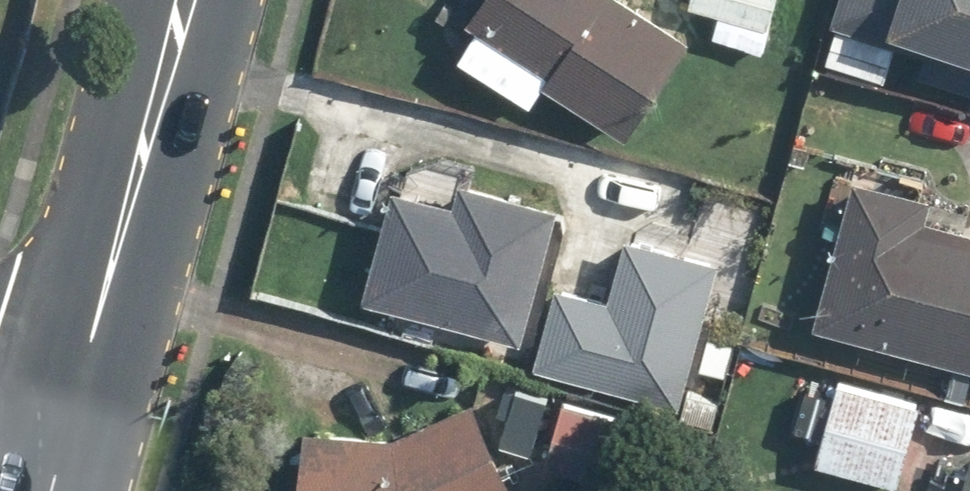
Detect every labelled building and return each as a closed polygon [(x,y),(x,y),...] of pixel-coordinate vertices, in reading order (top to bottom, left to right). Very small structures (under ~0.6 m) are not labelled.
[(456,49),(533,97),(548,75),(634,129),(693,36),(635,0),(487,0),(456,49)] [(691,2),(775,24),(781,0),(692,0),(691,2)] [(932,49),(923,76),(969,91),(969,0),(844,0),(838,19),(899,38),(932,49)] [(899,38),(838,19),(825,59),(886,79),(899,38)] [(930,214),(936,193),(856,171),(814,320),(969,363),(969,225),(930,214)] [(463,201),(394,182),(363,294),(528,340),(564,208),(469,181),(463,201)] [(612,303),(557,288),(536,366),(683,406),(723,263),(630,237),(612,303)] [(920,399),(842,379),(819,466),(896,487),(920,399)] [(643,415),(569,398),(552,469),(626,486),(643,415)] [(310,422),(302,490),(520,490),(521,490),(481,406),(397,433),(310,422)]
